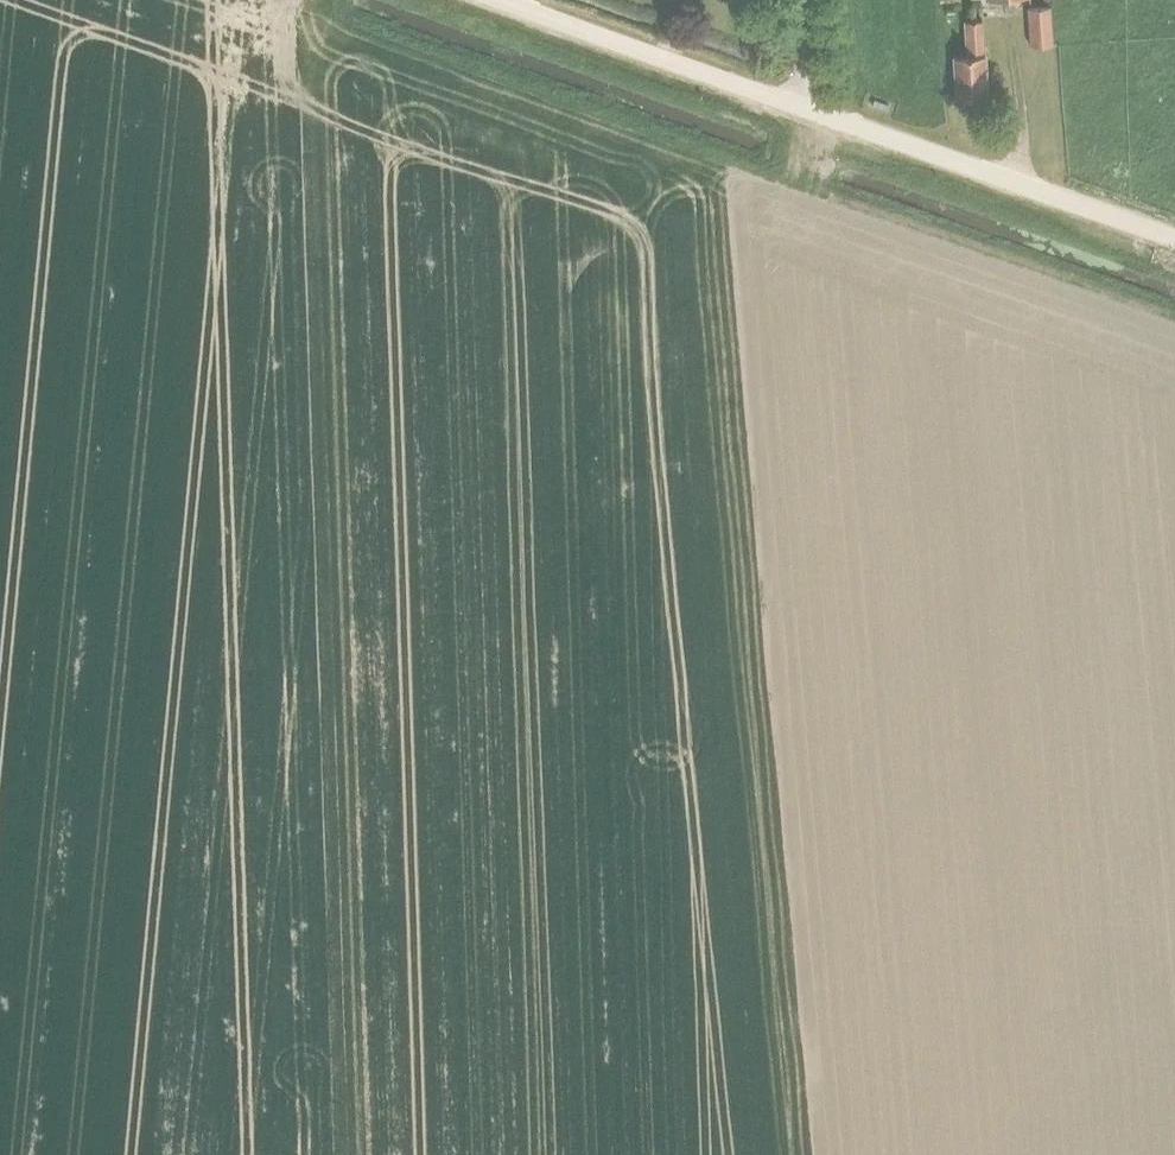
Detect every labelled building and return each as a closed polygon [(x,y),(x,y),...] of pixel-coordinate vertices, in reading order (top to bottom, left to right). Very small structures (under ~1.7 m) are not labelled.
[(1028,10),(1031,47),(1054,45),(1051,8),(1028,10)] [(956,99),(988,96),(985,55),(984,55),(982,20),(965,21),(967,56),(953,57),(956,99)]
